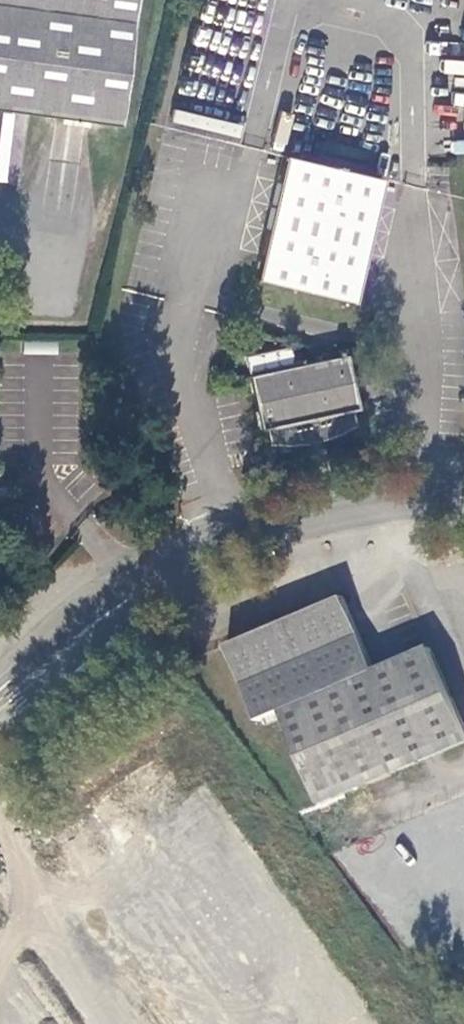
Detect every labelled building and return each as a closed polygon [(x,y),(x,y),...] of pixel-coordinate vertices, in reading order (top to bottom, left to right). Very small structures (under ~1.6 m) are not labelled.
[(115,124),(130,0),(0,0),(0,109),(115,124)] [(254,281),(355,303),(382,183),(282,159),(254,281)] [(346,354),(250,375),(262,429),(267,428),(270,443),(289,445),(309,442),(322,439),(341,433),(357,424),(353,409),(358,408),(347,358),(346,354)] [(433,645),(378,669),(342,596),(227,646),(260,720),(283,710),(327,806),(463,745),(463,718),(433,645)]
